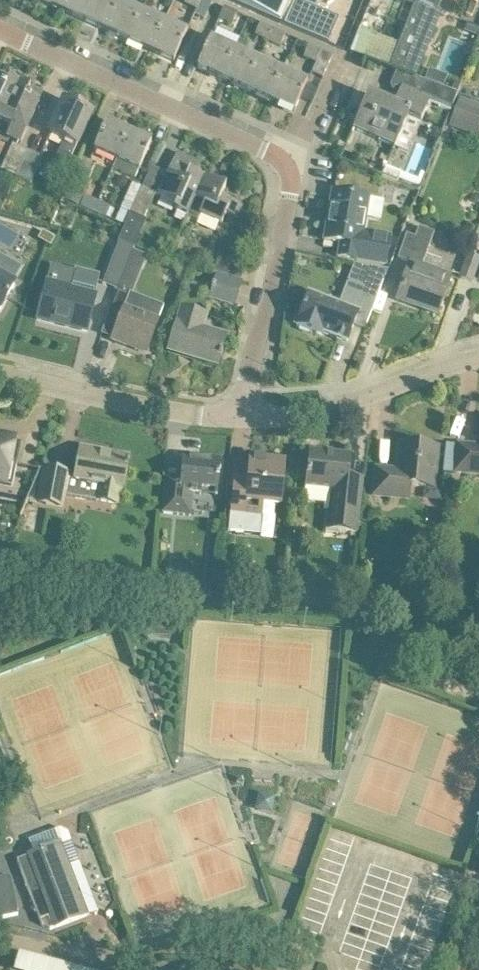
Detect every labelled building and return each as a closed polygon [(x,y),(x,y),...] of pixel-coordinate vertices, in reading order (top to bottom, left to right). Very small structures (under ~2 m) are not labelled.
[(62,10),(67,0),(40,0),(62,10)] [(84,21),(94,0),(67,0),(62,10),(84,21)] [(107,31),(120,1),(117,0),(94,0),(84,21),(107,31)] [(197,10),(201,0),(186,0),(184,4),(197,10)] [(281,21),(291,0),(232,0),(281,21)] [(339,18),(298,0),(295,0),(285,24),(328,43),(339,18)] [(417,4),(416,3),(415,6),(413,5),(404,29),(390,67),(407,74),(416,78),(441,15),(432,10),(436,0),(419,0),(417,4)] [(107,31),(129,41),(142,12),(120,1),(107,31)] [(225,7),(219,19),(232,25),(238,13),(225,7)] [(129,41),(151,51),(164,22),(142,12),(129,41)] [(164,22),(151,51),(174,61),(187,32),(164,22)] [(268,41),(273,28),(261,22),(255,35),(268,41)] [(404,29),(399,27),(393,42),(360,29),(351,52),(390,67),(404,29)] [(286,34),(273,28),(268,41),(280,47),(286,34)] [(197,67),(221,78),(235,49),(210,38),(197,67)] [(323,78),(333,56),(309,45),(304,56),(317,62),(312,73),(323,78)] [(221,78),(246,89),(259,60),(235,49),(221,78)] [(246,89),(270,100),(283,71),(259,60),(246,89)] [(430,70),(426,80),(444,87),(448,77),(430,70)] [(283,71),(270,100),(294,111),(308,82),(283,71)] [(2,119),(19,81),(2,74),(0,77),(0,119),(2,119)] [(395,147),(407,118),(420,124),(429,104),(450,112),(457,94),(438,86),(416,78),(407,74),(393,106),(367,95),(353,128),(395,147)] [(19,81),(2,119),(11,124),(6,136),(21,143),(40,101),(34,98),(38,90),(19,81)] [(449,126),(478,137),(478,105),(459,98),(449,126)] [(64,140),(56,159),(49,173),(66,180),(75,160),(71,158),(91,114),(64,102),(49,133),(64,140)] [(94,150),(116,160),(129,131),(107,121),(94,150)] [(129,131),(116,160),(139,170),(152,142),(129,131)] [(1,171),(16,177),(28,151),(12,144),(1,171)] [(28,151),(16,177),(31,184),(43,157),(28,151)] [(188,215),(204,177),(195,173),(199,163),(177,153),(158,197),(176,205),(174,210),(188,215)] [(397,182),(400,173),(383,166),(382,169),(384,170),(382,176),(395,182),(397,182)] [(63,199),(78,205),(88,181),(74,175),(63,199)] [(242,207),(221,197),(226,187),(204,177),(188,215),(198,220),(200,214),(221,224),(226,214),(237,218),(242,207)] [(130,213),(144,220),(155,195),(141,189),(130,213)] [(325,239),(325,240),(359,246),(356,262),(386,267),(391,236),(362,232),(368,198),(333,192),(330,210),(333,210),(328,239),(325,239)] [(93,212),(98,202),(85,196),(80,207),(93,212)] [(106,218),(111,208),(98,202),(93,212),(106,218)] [(423,308),(437,313),(450,276),(438,271),(441,260),(426,255),(434,232),(418,227),(415,237),(406,234),(398,258),(410,263),(399,295),(424,304),(423,308)] [(51,246),(55,238),(42,230),(38,239),(51,246)] [(122,279),(134,247),(119,241),(102,284),(117,289),(122,279)] [(469,254),(460,277),(472,281),(478,261),(478,257),(469,254)] [(214,272),(241,280),(245,265),(219,257),(214,272)] [(47,281),(42,299),(37,319),(87,331),(97,294),(71,287),(76,269),(52,263),(47,282),(47,281)] [(338,306),(327,301),(308,294),(296,325),(321,335),(322,331),(348,341),(356,319),(367,323),(386,273),(371,267),(364,286),(348,280),(338,306)] [(0,309),(10,292),(15,283),(0,275),(0,309)] [(211,297),(234,304),(240,282),(217,275),(211,297)] [(148,348),(163,307),(143,299),(129,294),(127,293),(118,290),(109,315),(120,319),(113,339),(127,345),(129,341),(148,348)] [(181,308),(176,326),(171,345),(193,351),(191,357),(217,364),(219,357),(221,358),(223,353),(221,352),(226,336),(202,328),(206,315),(181,308)] [(11,485),(16,461),(9,459),(13,440),(0,438),(0,483),(11,485)] [(448,444),(445,473),(456,474),(456,465),(458,445),(448,444)] [(374,495),(394,497),(408,499),(409,486),(434,488),(437,448),(400,445),(397,471),(376,469),(374,495)] [(456,465),(456,474),(478,475),(478,447),(458,445),(456,465)] [(81,447),(77,467),(75,479),(99,484),(96,500),(118,504),(121,487),(123,487),(129,456),(127,456),(127,458),(102,454),(102,451),(81,447)] [(306,487),(331,489),(326,531),(357,535),(360,501),(362,479),(348,478),(350,456),(309,452),(306,487)] [(192,493),(217,496),(221,459),(183,456),(180,484),(166,482),(163,514),(189,516),(192,493)] [(231,515),(230,531),(261,534),(262,518),(264,503),(280,504),(283,482),(285,462),(250,458),(248,483),(234,482),(233,502),(231,515)] [(31,500),(46,503),(62,506),(68,475),(37,469),(31,500)] [(475,648),(477,649),(477,653),(472,652),(470,661),(478,663),(478,629),(475,648)] [(257,810),(272,812),(274,797),(259,795),(257,810)] [(28,855),(17,860),(43,925),(50,929),(56,927),(90,915),(61,842),(28,854),(28,855)] [(0,878),(0,919),(18,915),(10,876),(0,878)] [(19,954),(14,969),(76,969),(19,954)]
